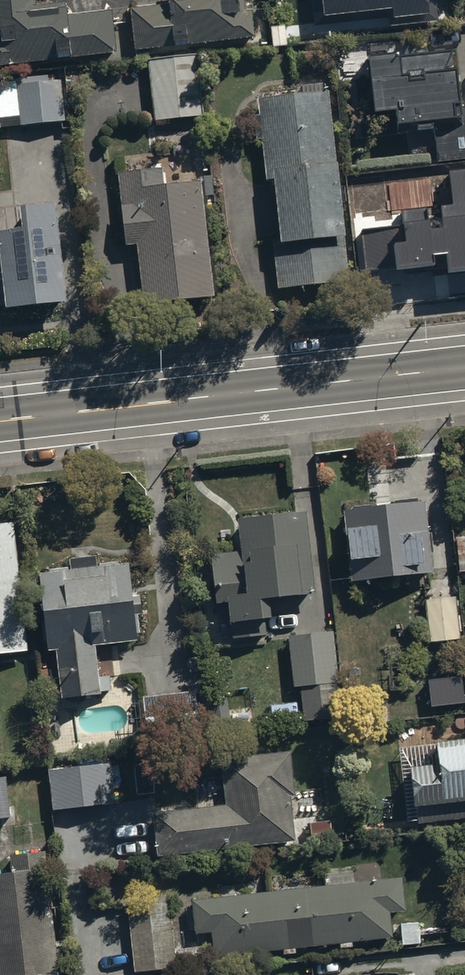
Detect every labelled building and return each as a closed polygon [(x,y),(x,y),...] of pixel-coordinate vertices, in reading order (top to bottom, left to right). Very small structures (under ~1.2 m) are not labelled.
[(116,49),(111,7),(68,12),(66,0),(52,0),(36,2),(35,0),(0,0),(0,62),(116,49)] [(134,52),(253,39),(250,13),(243,14),(242,0),(165,0),(166,4),(129,8),(134,52)] [(314,24),(389,16),(390,26),(437,20),(435,0),(311,0),(314,24)] [(367,59),(373,115),(381,114),(381,117),(394,116),(396,132),(415,130),(416,134),(433,133),(436,160),(464,157),(464,106),(459,107),(453,51),(367,59)] [(147,64),(153,125),(202,120),(196,60),(147,64)] [(21,130),(62,126),(62,132),(69,132),(68,118),(65,118),(62,83),(0,89),(0,123),(20,121),(21,130)] [(348,287),(348,285),(327,94),(323,94),(323,88),(284,92),(285,100),(257,103),(259,119),(253,120),(256,146),(261,145),(266,188),(272,187),(278,243),(271,243),(277,295),(348,287)] [(449,171),(453,204),(441,206),(443,227),(429,228),(427,208),(400,211),(402,226),(363,231),(368,273),(435,265),(434,255),(446,254),(448,273),(464,271),(464,170),(449,171)] [(116,176),(123,250),(133,249),(139,311),(211,304),(200,188),(163,192),(161,172),(116,176)] [(5,301),(6,319),(68,314),(59,213),(22,217),(24,237),(0,239),(0,301),(5,301)] [(431,581),(431,578),(423,507),(418,508),(417,502),(392,505),(393,511),(374,513),(374,508),(347,511),(348,516),(342,516),(350,590),(431,581)] [(214,609),(225,608),(227,632),(230,631),(231,643),(266,641),(265,629),(269,628),(267,610),(312,607),(305,519),(237,524),(239,556),(210,559),(214,609)] [(29,655),(16,527),(0,529),(0,658),(29,655)] [(456,574),(464,573),(464,541),(454,542),(456,574)] [(55,657),(60,703),(60,706),(100,702),(100,696),(111,694),(109,679),(97,680),(94,651),(136,647),(133,620),(141,619),(138,592),(130,593),(127,568),(96,572),(95,562),(68,565),(69,575),(37,579),(45,658),(55,657)] [(424,602),(427,647),(461,644),(458,600),(424,602)] [(331,636),(287,640),(292,692),(299,691),(302,726),(339,723),(331,636)] [(462,676),(428,680),(431,707),(464,704),(462,676)] [(208,700),(211,730),(230,728),(226,698),(208,700)] [(416,828),(464,822),(464,746),(407,753),(409,776),(406,776),(411,823),(416,822),(416,828)] [(151,818),(155,861),(294,846),(290,816),(322,812),(320,790),(293,793),(289,756),(219,764),(224,810),(151,818)] [(108,763),(46,770),(50,810),(112,804),(108,763)] [(0,873),(0,974),(58,974),(44,851),(9,855),(11,872),(0,873)] [(326,892),(191,905),(194,940),(210,938),(212,962),(251,958),(251,962),(264,961),(263,956),(281,955),(282,959),(295,958),(294,952),(338,948),(338,954),(351,952),(351,946),(391,942),(388,918),(404,917),(401,882),(353,887),(353,884),(325,886),(326,892)] [(127,904),(133,972),(176,968),(176,966),(202,964),(200,947),(172,949),(168,901),(127,904)]
